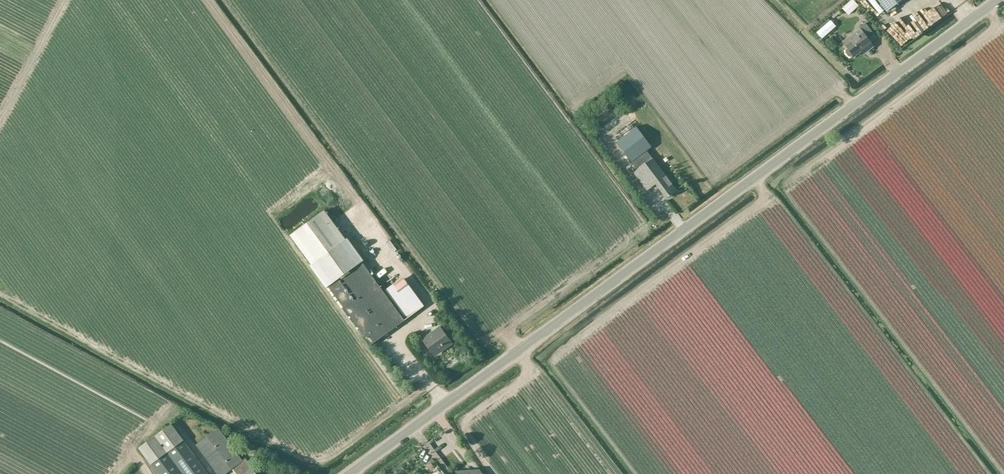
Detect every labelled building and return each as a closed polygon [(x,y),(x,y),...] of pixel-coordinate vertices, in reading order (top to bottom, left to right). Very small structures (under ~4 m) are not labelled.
[(842,8),(848,15),(858,6),(853,0),(851,0),(842,8)] [(887,11),(902,0),(878,0),(887,11)] [(831,20),(817,32),(823,39),(836,26),(831,20)] [(858,28),(859,29),(843,42),(848,49),(846,50),(846,53),(849,56),(851,57),(853,55),(854,57),(864,49),(867,51),(874,46),(868,38),(874,34),(865,22),(858,28)] [(647,191),(656,184),(666,198),(677,190),(652,158),(647,151),(652,147),(636,126),(635,127),(630,121),(613,134),(618,141),(616,142),(638,169),(634,172),(647,191)] [(291,234),(312,264),(370,345),(424,306),(404,278),(384,292),(325,210),(291,234)] [(440,326),(422,338),(433,353),(443,346),(445,349),(452,344),(440,326)] [(139,448),(151,464),(158,473),(208,473),(184,440),(171,423),(139,448)] [(236,473),(257,473),(246,458),(243,460),(219,428),(214,431),(208,423),(195,433),(201,441),(196,445),(217,473),(225,473),(232,469),(236,473)]
